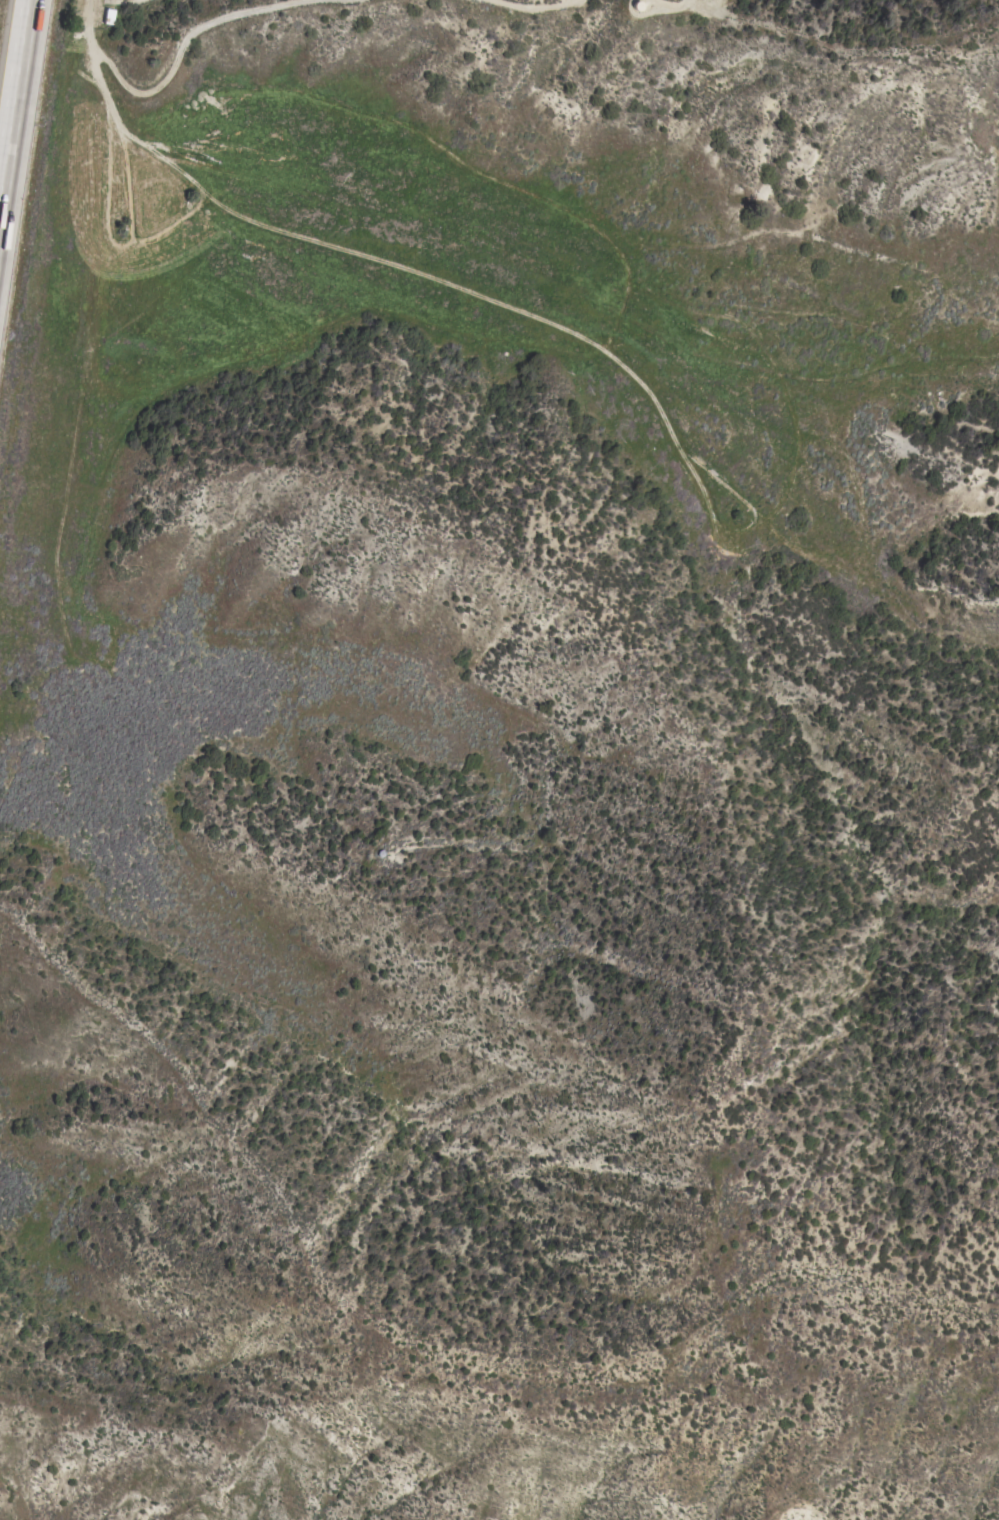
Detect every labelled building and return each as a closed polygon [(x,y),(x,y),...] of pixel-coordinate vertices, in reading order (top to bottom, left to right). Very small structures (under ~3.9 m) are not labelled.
[(103,23),(106,9),(114,10),(112,25),(103,23)]
